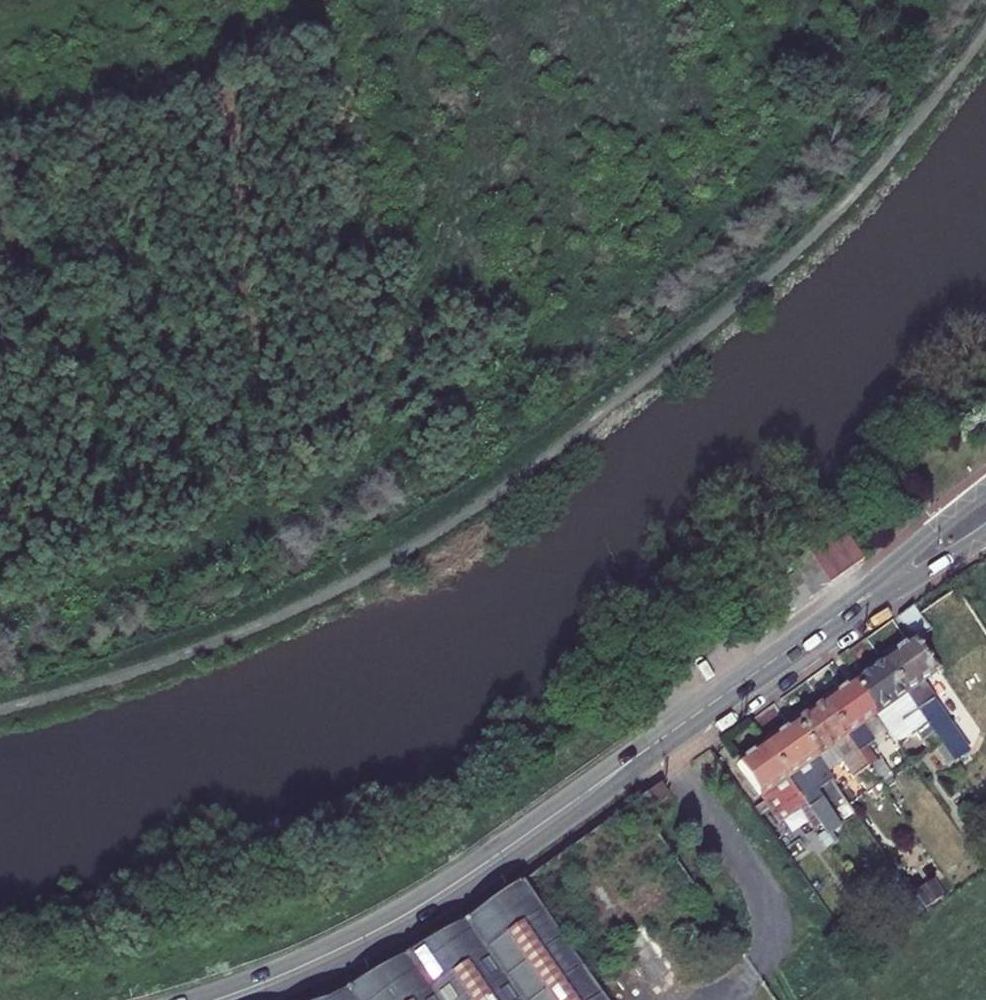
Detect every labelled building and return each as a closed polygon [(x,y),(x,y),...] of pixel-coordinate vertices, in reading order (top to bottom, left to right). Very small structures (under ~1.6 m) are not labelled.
[(830,585),(864,561),(842,530),(808,554),(814,562),(814,563),(830,585)] [(792,612),(830,585),(814,563),(775,589),(792,612)] [(915,640),(917,639),(929,630),(912,607),(899,617),(915,640)] [(915,640),(909,645),(932,677),(939,671),(917,639),(915,640)] [(933,702),(921,685),(932,677),(909,645),(883,663),(941,745),(953,763),(964,755),(938,719),(934,722),(925,708),(933,702)] [(916,735),(929,753),(941,745),(883,663),(856,682),(879,714),(875,716),(898,748),(916,735)] [(853,684),(875,716),(879,714),(856,682),(853,684)] [(850,687),(872,718),(875,716),(853,684),(850,687)] [(872,745),(860,727),(872,718),(850,687),(823,706),(880,785),(890,778),(878,761),(875,763),(865,750),(872,745)] [(872,791),(880,786),(880,785),(823,706),(796,725),(819,756),(832,746),(842,761),(854,779),(858,777),(869,794),(872,791)] [(796,725),(793,726),(816,758),(819,756),(796,725)] [(793,726),(791,728),(814,760),(816,758),(793,726)] [(826,772),(816,758),(814,760),(791,728),(764,747),(831,842),(844,833),(811,785),(827,774),(826,772)] [(819,756),(816,758),(826,772),(842,761),(832,746),(819,756)] [(802,817),(826,851),(834,845),(831,842),(764,747),(738,765),(773,815),(781,809),(791,802),(802,817)] [(872,791),(875,795),(882,789),(880,786),(872,791)] [(791,802),(781,809),(792,824),(802,817),(791,802)] [(775,838),(791,861),(807,850),(792,828),(775,838)] [(331,999),(601,999),(520,883),(464,922),(405,956),(346,991),(331,999)] [(918,895),(926,908),(943,897),(934,884),(918,895)]
